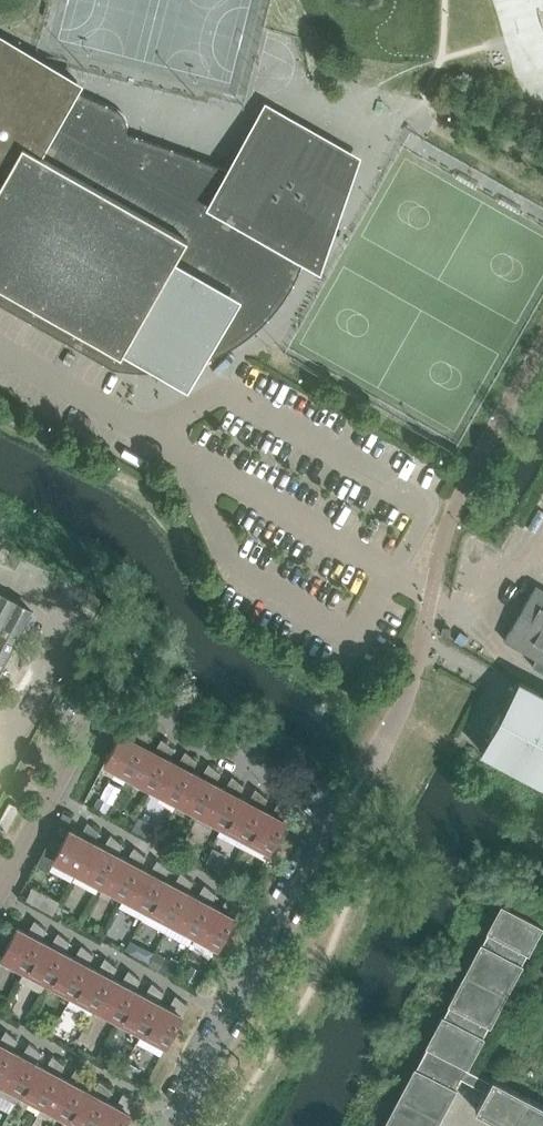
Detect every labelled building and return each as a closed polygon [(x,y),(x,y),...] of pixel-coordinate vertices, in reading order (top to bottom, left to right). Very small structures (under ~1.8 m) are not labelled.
[(504,35),(512,63),(526,111),(542,106),(542,0),(494,0),(504,35)] [(71,92),(78,81),(75,82),(42,65),(26,62),(11,62),(0,65),(0,303),(113,368),(133,370),(158,371),(167,371),(187,382),(199,362),(213,357),(229,349),(248,336),(260,326),(273,313),(283,300),(291,287),(299,272),(303,262),(303,256),(301,251),(308,244),(319,249),(329,244),(318,233),(330,221),(335,223),(335,221),(333,220),(343,191),(343,179),(341,170),(338,162),(329,150),(320,142),(306,133),(287,126),(272,122),(261,121),(232,170),(127,132),(127,125),(126,120),(123,115),(119,110),(116,108),(79,92),(71,92)] [(536,584),(504,637),(536,656),(531,664),(542,671),(542,588),(536,584)] [(32,611),(0,593),(0,671),(32,611)] [(443,627),(442,634),(443,634),(449,635),(449,634),(450,628),(444,627),(443,627)] [(542,782),(542,692),(519,679),(479,747),(542,782)] [(129,774),(145,745),(150,735),(139,725),(132,738),(120,732),(105,761),(129,774)] [(145,745),(129,774),(153,787),(168,758),(173,747),(162,738),(155,751),(145,745)] [(153,787),(176,799),(191,770),(197,760),(186,751),(179,763),(168,758),(153,787)] [(176,799),(199,812),(215,783),(221,773),(209,763),(203,776),(191,770),(176,799)] [(199,812),(223,824),(238,795),(239,795),(244,785),(233,776),(226,789),(215,783),(199,812)] [(223,824),(246,837),(262,808),(268,798),(256,788),(249,801),(239,795),(238,795),(223,824)] [(19,807),(9,801),(0,819),(0,826),(6,830),(7,830),(19,807)] [(246,837),(241,846),(265,859),(286,821),(291,810),(280,801),(273,814),(262,808),(246,837)] [(55,858),(78,870),(93,841),(99,831),(87,822),(81,834),(69,828),(61,844),(50,838),(37,863),(49,870),(55,858)] [(93,841),(78,870),(101,883),(117,854),(122,843),(111,834),(104,847),(93,841)] [(125,895),(140,866),(146,856),(134,847),(127,859),(117,854),(101,883),(125,895)] [(148,908),(164,879),(169,869),(158,859),(151,872),(140,866),(125,895),(148,908)] [(164,879),(148,908),(172,920),(187,891),(193,881),(181,872),(174,885),(164,879)] [(198,897),(187,891),(172,920),(195,933),(211,904),(216,894),(205,884),(198,897)] [(240,907),(229,897),(222,910),(211,904),(195,933),(219,946),(240,907)] [(501,904),(384,1125),(437,1125),(462,1079),(486,1091),(476,1110),(505,1125),(542,1125),(542,1105),(493,1078),(491,1082),(467,1069),(542,927),(542,926),(501,904)] [(29,932),(17,926),(1,955),(26,968),(41,939),(47,929),(36,919),(29,932)] [(41,939),(26,968),(49,981),(64,952),(65,952),(70,941),(59,932),(52,945),(41,939)] [(65,952),(64,952),(49,981),(72,993),(88,964),(94,954),(83,944),(76,958),(65,952)] [(88,964),(72,993),(96,1006),(111,977),(112,977),(117,966),(106,957),(99,970),(88,964)] [(112,977),(111,977),(96,1006),(119,1018),(135,989),(135,990),(141,979),(129,970),(122,983),(112,977)] [(135,990),(135,989),(119,1018),(143,1031),(158,1002),(159,1002),(164,992),(153,982),(146,995),(135,990)] [(187,1004),(176,995),(169,1008),(159,1002),(158,1002),(143,1031),(167,1044),(182,1015),(187,1004)] [(12,1050),(18,1040),(7,1030),(0,1043),(0,1072),(12,1050)] [(20,1091),(36,1062),(41,1052),(30,1043),(23,1056),(12,1050),(0,1072),(0,1093),(15,1101),(20,1091)] [(65,1065),(54,1055),(47,1068),(36,1062),(20,1091),(44,1104),(59,1075),(65,1065)] [(59,1075),(44,1104),(67,1116),(82,1087),(83,1088),(88,1077),(77,1068),(70,1081),(59,1075)] [(82,1087),(67,1116),(85,1125),(92,1125),(106,1100),(112,1090),(100,1080),(94,1093),(83,1088),(82,1087)] [(106,1100),(92,1125),(123,1125),(130,1113),(135,1102),(124,1093),(117,1106),(106,1100)]
